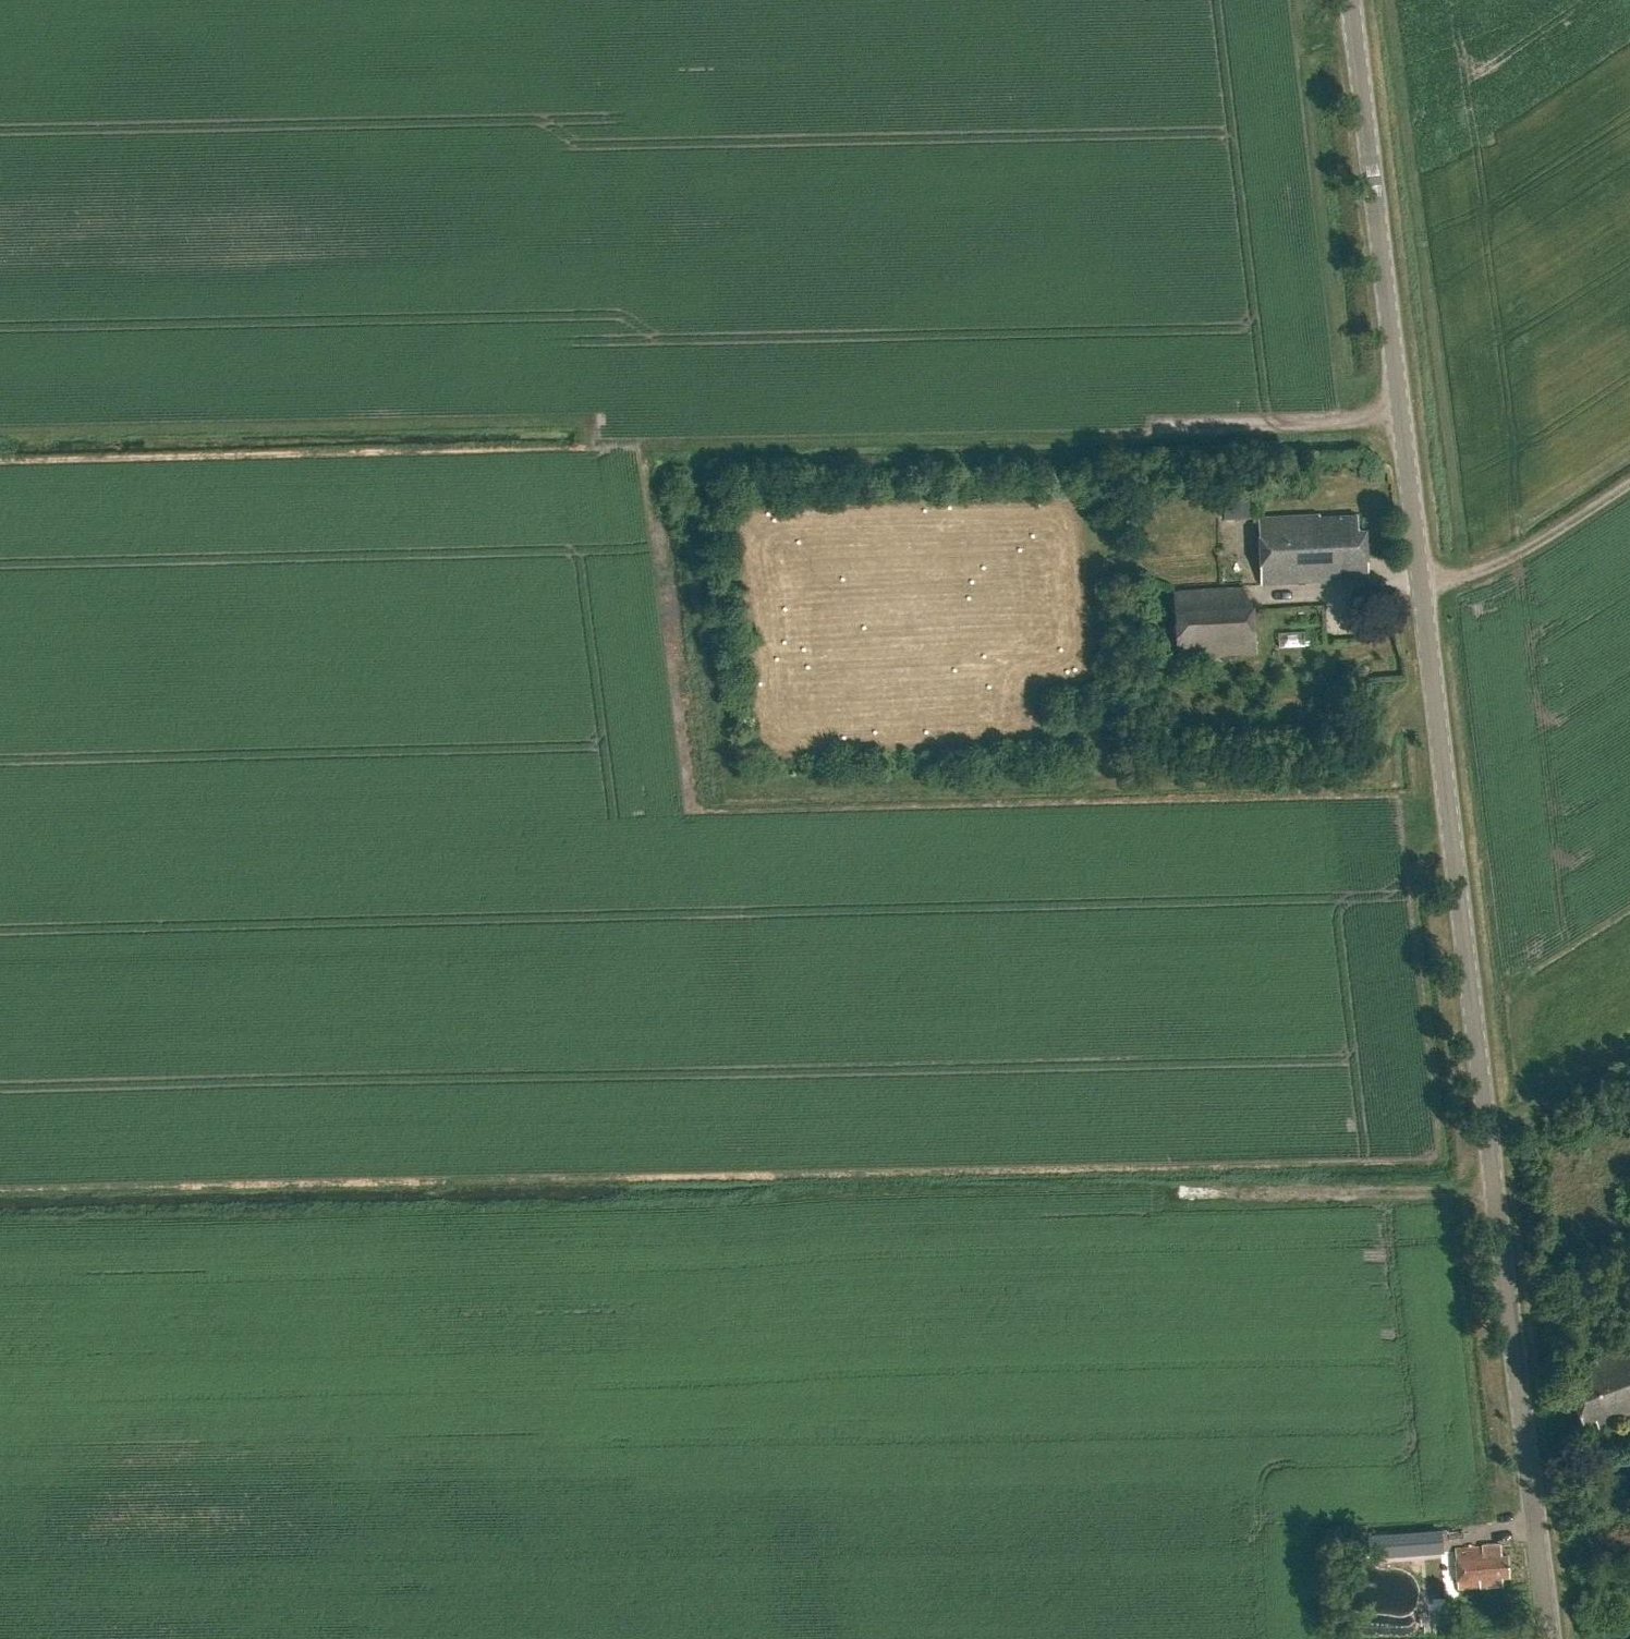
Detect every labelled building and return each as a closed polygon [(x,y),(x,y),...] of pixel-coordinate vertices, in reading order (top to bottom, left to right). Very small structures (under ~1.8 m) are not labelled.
[(1248,514),(1248,495),(1223,494),(1223,514),(1248,514)] [(1258,518),(1261,585),(1367,578),(1367,579),(1368,579),(1366,530),(1358,531),(1357,516),(1319,518),(1319,515),(1258,518)] [(1177,658),(1255,654),(1253,609),(1243,587),(1242,587),(1242,588),(1173,591),(1177,658)] [(1304,632),(1278,634),(1279,647),(1304,646),(1304,632)] [(1609,1353),(1610,1356),(1596,1361),(1598,1365),(1579,1372),(1581,1377),(1567,1382),(1582,1423),(1595,1418),(1599,1430),(1629,1419),(1629,1345),(1609,1353)] [(1388,1557),(1444,1553),(1442,1530),(1386,1534),(1388,1557)] [(1502,1578),(1509,1577),(1508,1556),(1501,1557),(1500,1545),(1482,1546),(1482,1550),(1455,1552),(1458,1588),(1479,1587),(1479,1588),(1502,1587),(1502,1578)]
